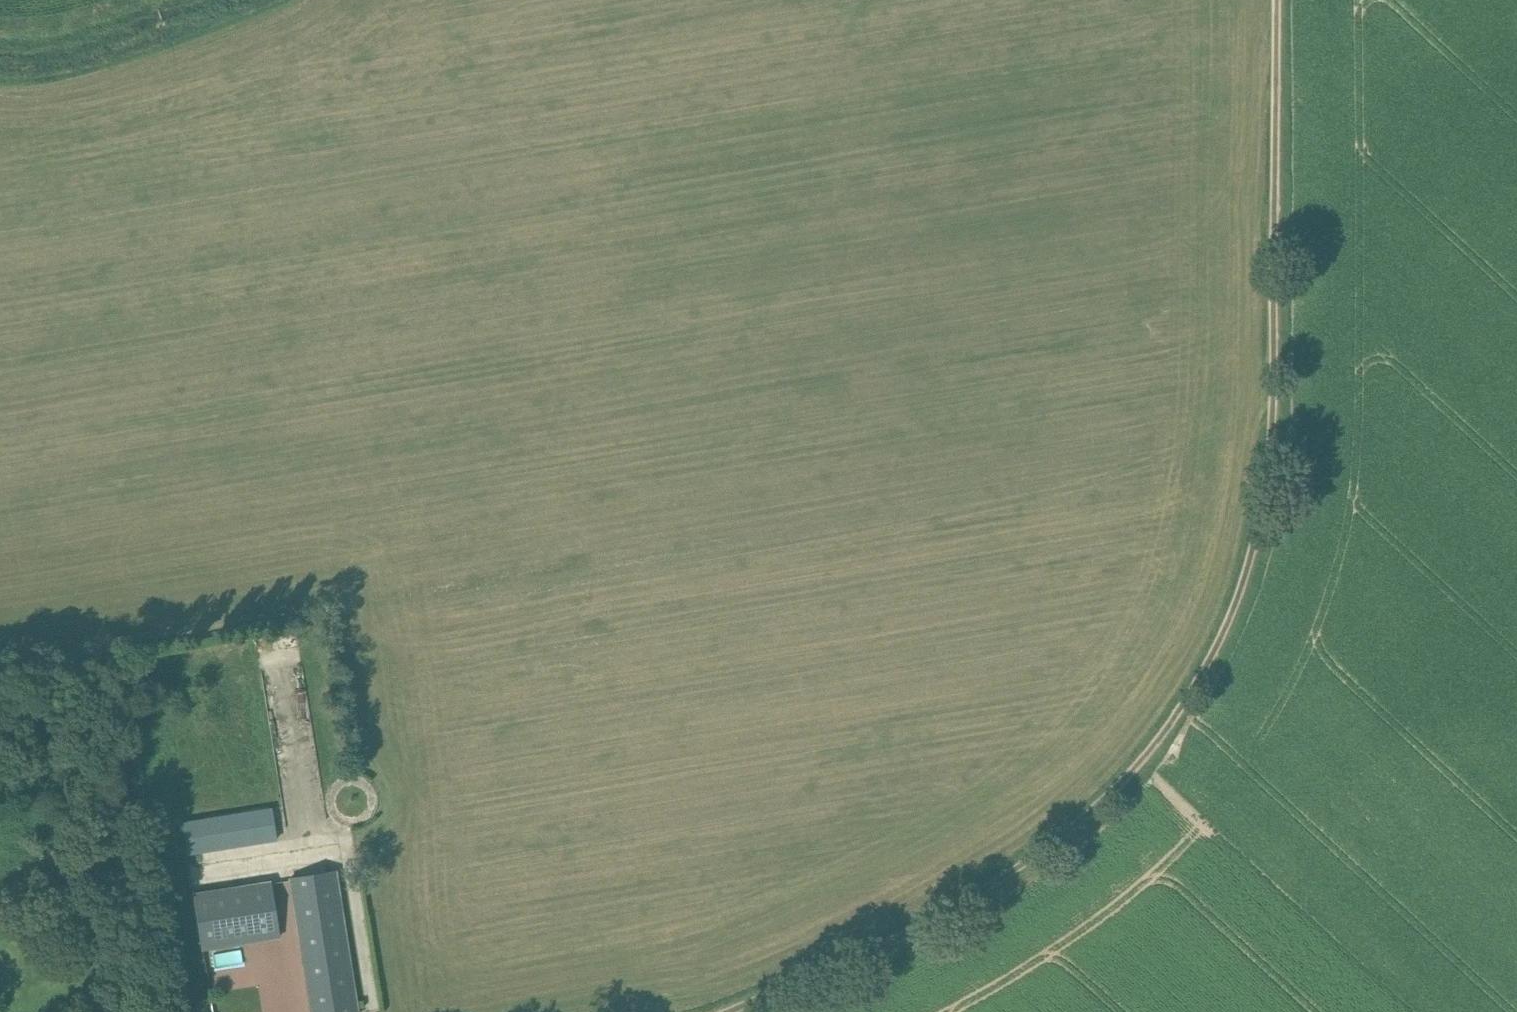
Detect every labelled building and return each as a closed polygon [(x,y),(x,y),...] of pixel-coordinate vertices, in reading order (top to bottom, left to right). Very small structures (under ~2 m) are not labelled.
[(272,808),(183,822),(188,853),(277,840),(272,808)] [(312,1011),(358,1011),(336,871),(291,878),(312,1011)] [(271,881),(193,894),(202,949),(280,937),(271,881)]
